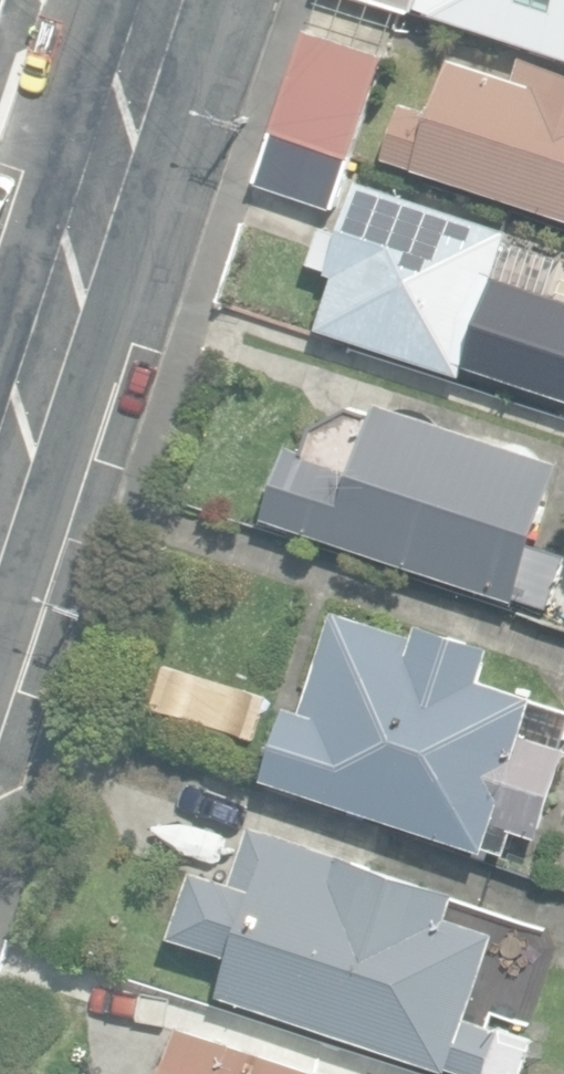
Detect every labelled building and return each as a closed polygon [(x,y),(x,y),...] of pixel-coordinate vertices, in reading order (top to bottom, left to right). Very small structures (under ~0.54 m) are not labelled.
[(411,10),(415,0),(379,0),(411,10)] [(423,10),(563,55),(563,0),(426,0),(423,10)] [(273,129),(352,156),(386,57),(307,30),(273,129)] [(563,213),(563,70),(522,56),(515,78),(454,58),(436,112),(406,102),(388,156),(563,213)] [(256,182),(335,208),(352,156),(273,129),(256,182)] [(563,400),(563,259),(509,242),(513,231),(361,183),(345,234),(324,227),(312,263),(338,271),(320,328),(464,373),(465,369),(563,400)] [(550,598),(563,553),(563,544),(544,538),(563,472),(563,455),(375,396),(373,404),(354,398),(314,418),(307,442),(288,437),(265,509),(550,598)] [(485,843),(487,836),(504,842),(512,819),(539,829),(563,755),(563,739),(562,738),(563,733),(563,701),(481,673),(492,640),(421,616),(416,630),(334,603),(301,702),(288,697),(264,769),(485,843)] [(479,1073),(520,1073),(532,1039),(468,1018),(496,932),(450,917),(458,891),(253,825),(234,881),(197,869),(175,936),(234,955),(222,991),(479,1073)] [(330,1067),(175,1018),(157,1073),(327,1073),(330,1067)]
